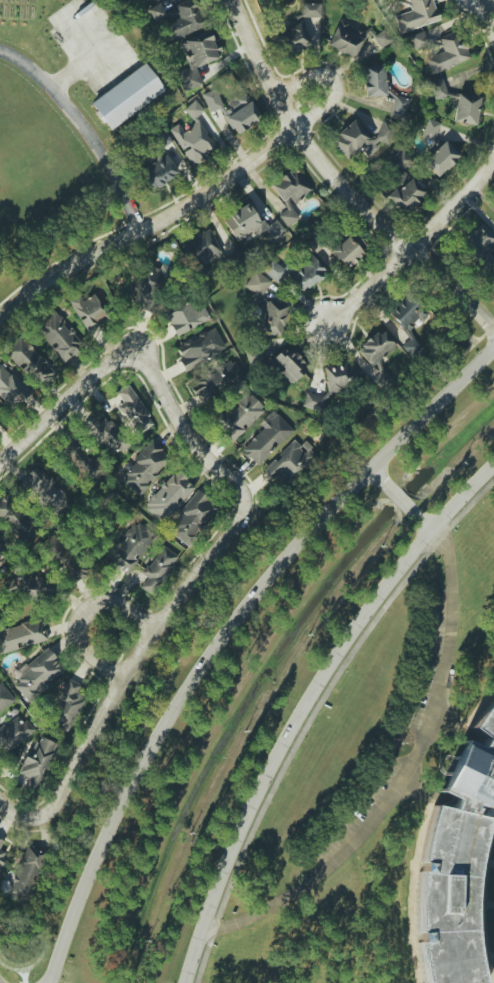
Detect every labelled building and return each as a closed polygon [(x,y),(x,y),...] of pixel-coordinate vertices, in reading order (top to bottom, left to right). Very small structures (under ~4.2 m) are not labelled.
[(149,11),(156,24),(177,12),(170,0),(169,0),(149,11)] [(161,26),(167,41),(206,26),(195,0),(188,0),(174,5),(179,18),(161,26)] [(434,0),(408,0),(412,11),(394,16),(399,33),(440,22),(434,0)] [(320,4),(301,4),(301,15),(295,15),(295,19),(321,19),(320,4)] [(350,24),(341,19),(326,45),(353,59),(363,39),(346,30),(350,24)] [(280,32),(288,54),(310,46),(302,24),(280,32)] [(195,66),(222,58),(218,48),(216,49),(210,32),(181,42),(189,68),(177,72),(183,91),(202,85),(195,66)] [(471,59),(464,41),(457,43),(453,34),(427,44),(432,58),(426,60),(431,74),(471,59)] [(164,92),(146,64),(89,102),(108,130),(164,92)] [(363,67),(364,97),(385,96),(384,66),(363,67)] [(428,82),(435,103),(449,98),(442,77),(428,82)] [(245,92),(223,105),(213,89),(201,96),(211,113),(219,108),(235,135),(261,119),(245,92)] [(385,96),(394,99),(390,115),(404,118),(409,98),(387,92),(385,96)] [(479,96),(456,94),(454,123),(477,125),(479,96)] [(193,120),(205,109),(196,99),(183,110),(193,120)] [(190,167),(203,160),(200,155),(214,148),(199,120),(181,130),(178,124),(170,129),(190,167)] [(371,142),(356,121),(332,137),(346,159),(371,142)] [(396,127),(383,121),(375,139),(388,145),(396,127)] [(153,133),(160,148),(171,143),(164,128),(153,133)] [(437,177),(459,157),(445,141),(423,162),(437,177)] [(385,196),(401,214),(425,194),(403,169),(411,162),(402,151),(388,164),(399,176),(392,182),(396,187),(385,196)] [(151,190),(178,175),(166,154),(139,169),(151,190)] [(269,185),(287,209),(278,216),(287,227),(299,218),(290,206),(312,190),(294,167),(269,185)] [(223,219),(238,245),(263,230),(270,243),(285,234),(277,220),(264,228),(250,203),(223,219)] [(493,244),(493,236),(482,223),(461,243),(485,268),(493,260),(493,259),(486,251),(493,244)] [(208,273),(204,264),(222,256),(210,229),(183,241),(199,277),(208,273)] [(330,253),(347,269),(368,247),(352,232),(330,253)] [(301,293),(326,275),(313,256),(287,274),(301,293)] [(261,269),(277,283),(287,273),(271,258),(261,269)] [(156,306),(166,268),(148,264),(145,275),(139,273),(132,300),(156,306)] [(271,280),(253,270),(244,288),(261,297),(260,299),(261,300),(271,280)] [(79,294),(68,301),(86,331),(111,315),(96,292),(83,301),(79,294)] [(403,330),(424,312),(408,294),(387,313),(403,330)] [(176,336),(210,319),(204,307),(194,311),(189,300),(159,314),(164,324),(168,322),(176,336)] [(278,336),(288,306),(269,300),(258,330),(278,336)] [(84,343),(52,309),(33,328),(64,361),(84,343)] [(226,350),(214,327),(174,348),(186,371),(226,350)] [(396,348),(384,330),(357,348),(369,366),(396,348)] [(4,351),(40,386),(55,371),(19,336),(4,351)] [(292,384),(308,369),(286,345),(270,360),(292,384)] [(233,360),(189,384),(200,404),(244,380),(233,360)] [(0,363),(0,401),(10,411),(29,393),(0,363)] [(328,393),(352,388),(347,363),(323,368),(328,393)] [(118,406),(137,435),(154,424),(128,384),(116,392),(123,403),(118,406)] [(232,441),(264,411),(246,391),(214,422),(232,441)] [(302,407),(322,411),(325,397),(305,393),(302,407)] [(263,429),(241,449),(257,466),(293,431),(273,410),(258,424),(263,429)] [(111,456),(119,449),(122,453),(131,445),(105,416),(99,422),(93,416),(83,425),(111,456)] [(92,455),(89,458),(72,437),(58,448),(88,486),(106,472),(92,455)] [(260,473),(272,485),(277,481),(283,488),(314,459),(295,439),(260,473)] [(138,496),(171,460),(152,443),(119,478),(138,496)] [(21,484),(37,496),(35,499),(54,515),(69,496),(33,468),(21,484)] [(196,489),(178,470),(143,505),(161,523),(196,489)] [(174,519),(179,523),(171,533),(188,546),(218,507),(195,490),(174,519)] [(11,509),(11,496),(0,496),(0,509),(11,509)] [(108,563),(127,576),(155,535),(135,521),(115,549),(117,551),(108,563)] [(12,526),(15,543),(30,540),(27,523),(12,526)] [(178,556),(162,545),(143,574),(147,577),(140,588),(152,596),(178,556)] [(47,642),(42,620),(0,629),(0,653),(47,642)] [(14,685),(28,702),(66,670),(47,648),(18,672),(22,677),(14,685)] [(55,703),(57,704),(52,714),(62,719),(58,728),(69,733),(85,699),(76,695),(81,685),(67,679),(55,703)] [(15,703),(3,683),(0,685),(0,712),(15,703)] [(476,964),(480,982),(423,982),(420,971),(415,934),(415,902),(417,873),(419,863),(424,833),(431,806),(449,810),(453,801),(437,794),(462,743),(477,750),(484,739),(469,728),(487,703),(493,694),(493,817),(488,815),(486,821),(478,846),(473,878),(471,904),(472,932),(476,964)] [(7,755),(33,731),(17,713),(0,729),(0,747),(7,755)] [(37,794),(57,744),(36,736),(20,774),(28,777),(23,788),(37,794)] [(43,853),(25,847),(9,893),(27,899),(43,853)]
